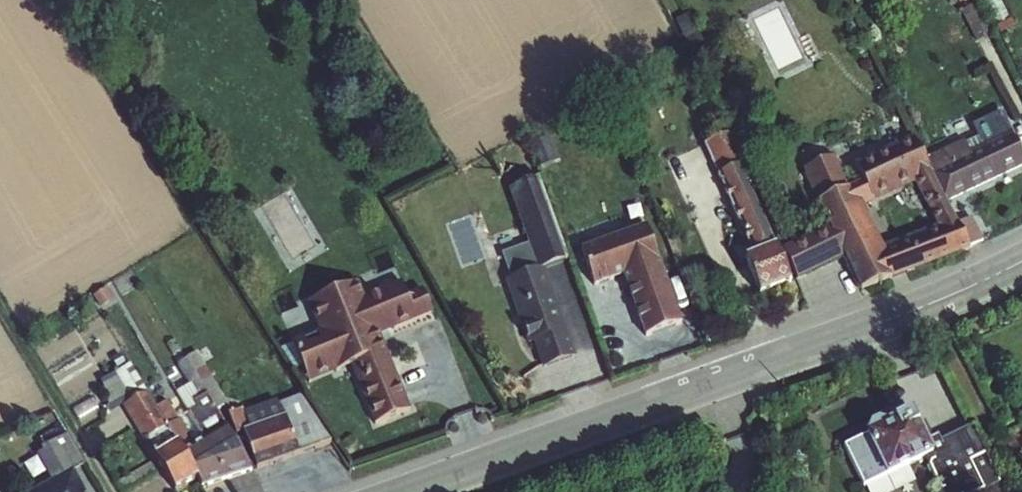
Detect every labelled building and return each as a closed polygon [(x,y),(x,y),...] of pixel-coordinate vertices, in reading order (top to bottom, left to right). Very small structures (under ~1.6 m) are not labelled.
[(976,3),(960,11),(976,43),(991,35),(976,3)] [(690,12),(674,21),(691,54),(707,46),(690,12)] [(719,138),(729,134),(710,93),(700,98),(719,138)] [(977,137),(1005,124),(1003,110),(971,126),(977,137)] [(969,153),(1010,133),(1005,124),(977,137),(964,143),(969,153)] [(945,203),(1021,166),(1021,156),(1010,133),(969,153),(964,143),(963,141),(924,159),(945,203)] [(729,134),(719,138),(703,144),(717,176),(752,256),(775,246),(747,184),(751,183),(743,164),(729,134)] [(853,164),(861,183),(848,189),(817,203),(829,228),(844,258),(859,290),(969,249),(968,248),(957,226),(945,203),(924,159),(912,138),(853,164)] [(817,203),(848,189),(834,158),(803,171),(817,203)] [(528,245),(501,254),(509,280),(504,281),(526,345),(533,343),(541,368),(576,356),(545,268),(567,261),(537,178),(507,189),(528,245)] [(957,226),(968,248),(982,240),(971,218),(957,226)] [(647,225),(581,248),(595,287),(624,276),(646,336),(682,324),(647,225)] [(829,228),(783,247),(795,278),(844,258),(829,228)] [(775,246),(752,256),(744,259),(760,297),(790,284),(775,246)] [(411,410),(385,331),(437,314),(427,286),(410,291),(406,280),(365,293),(361,279),(307,297),(318,331),(290,340),(303,382),(353,365),(372,423),(411,410)] [(106,288),(91,297),(98,309),(113,300),(106,288)] [(207,394),(216,411),(226,405),(196,353),(186,358),(207,394)] [(207,394),(186,358),(175,365),(188,385),(175,393),(203,440),(225,426),(216,411),(207,394)] [(166,427),(155,408),(146,393),(130,364),(115,374),(131,401),(121,406),(141,441),(143,440),(153,457),(177,443),(166,427)] [(284,416),(298,455),(331,444),(300,395),(278,405),(276,400),(242,412),(241,410),(227,414),(234,435),(242,432),(241,430),(284,416)] [(166,427),(177,443),(183,452),(194,445),(165,401),(155,408),(166,427)] [(885,477),(886,479),(924,460),(940,491),(981,491),(999,484),(985,455),(971,426),(939,442),(937,437),(927,441),(912,411),(885,424),(877,422),(870,425),(866,433),(863,434),(865,437),(885,477)] [(241,430),(242,432),(255,470),(298,455),(284,416),(241,430)] [(43,446),(67,434),(61,426),(39,438),(43,446)] [(225,426),(203,440),(226,481),(251,472),(225,426)] [(72,469),(73,471),(84,465),(67,434),(43,446),(39,448),(41,452),(36,455),(50,481),(72,469)] [(885,477),(865,437),(843,447),(863,488),(885,477)] [(183,452),(196,480),(201,489),(226,481),(203,440),(194,445),(183,452)] [(153,457),(155,459),(161,470),(174,491),(176,491),(196,480),(183,452),(177,443),(153,457)] [(161,470),(155,459),(116,483),(121,491),(161,470)] [(886,479),(885,477),(863,488),(865,491),(896,491),(916,482),(909,468),(886,479)] [(50,481),(30,491),(84,491),(73,471),(72,469),(50,481)]
